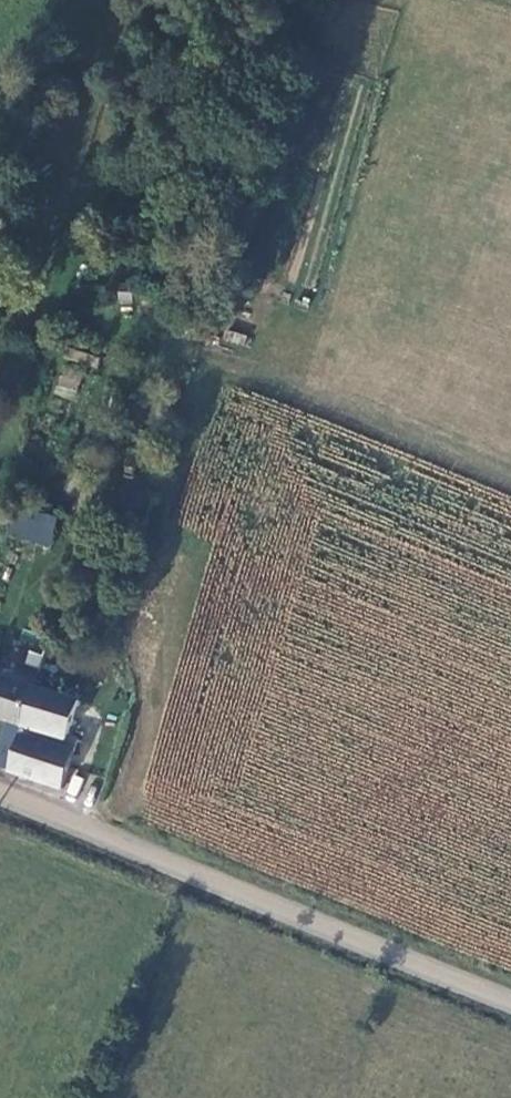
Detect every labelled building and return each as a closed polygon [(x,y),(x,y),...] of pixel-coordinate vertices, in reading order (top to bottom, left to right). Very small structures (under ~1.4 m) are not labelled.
[(60,370),(53,394),(74,400),(81,376),(60,370)] [(51,545),(56,514),(16,507),(10,538),(51,545)] [(0,675),(0,717),(10,721),(27,726),(43,674),(18,667),(14,679),(0,675)] [(27,726),(70,738),(71,735),(82,701),(63,695),(67,680),(43,674),(27,726)] [(0,750),(0,770),(12,775),(25,734),(27,726),(10,721),(0,750)] [(80,740),(71,735),(70,738),(67,747),(25,734),(12,775),(63,793),(80,740)]
